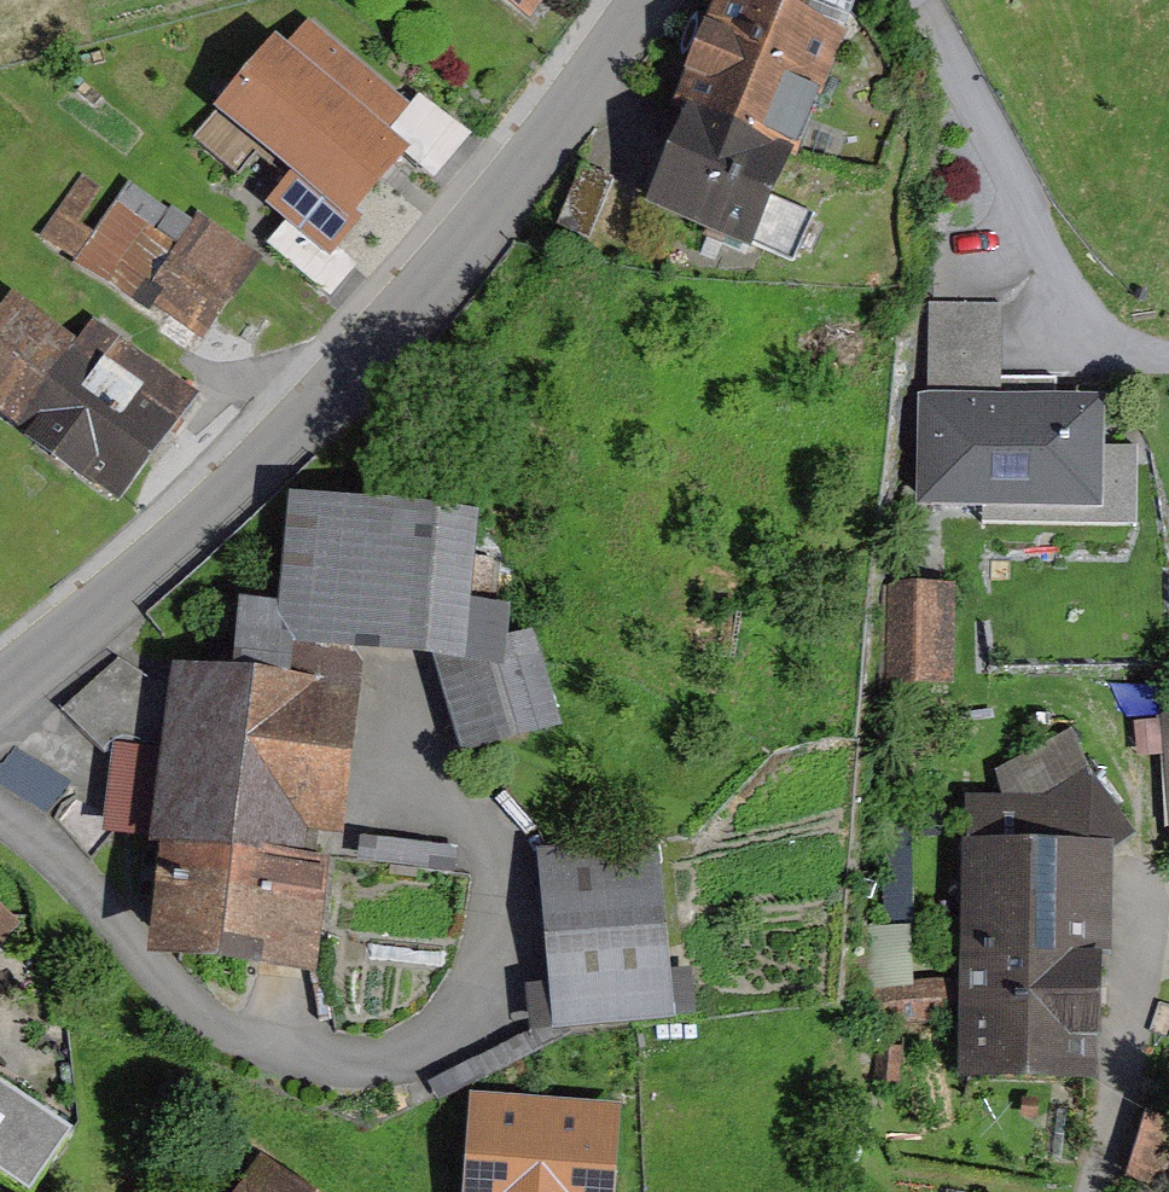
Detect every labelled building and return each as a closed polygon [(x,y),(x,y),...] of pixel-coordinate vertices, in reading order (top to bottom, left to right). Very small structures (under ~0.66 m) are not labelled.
[(762,0),(725,0),(685,118),(803,160),(851,32),(762,0)] [(301,45),(289,35),(227,113),(360,216),(421,138),(404,125),(425,98),(323,18),(301,45)] [(803,160),(685,118),(649,216),(768,259),(803,160)] [(206,224),(144,180),(109,230),(93,219),(117,185),(97,171),(55,231),(215,342),(273,258),(212,216),(206,224)] [(0,309),(0,399),(139,498),(214,393),(109,318),(91,341),(15,287),(0,309)] [(1016,303),(943,301),(941,399),(1014,400),(1014,375),(1016,303)] [(1014,375),(1014,400),(1070,402),(1070,376),(1014,375)] [(941,399),(935,399),(932,506),(997,508),(1112,510),(1113,446),(1114,403),(1070,402),(1014,400),(941,399)] [(1149,526),(1151,447),(1113,446),(1112,510),(997,508),(997,522),(1149,526)] [(484,509),(302,493),(290,630),(472,645),(484,509)] [(971,593),(909,592),(906,683),(968,685),(971,593)] [(354,675),(184,664),(166,949),(336,959),(354,675)] [(1103,842),(984,840),(980,1070),(1099,1073),(1103,842)] [(677,842),(561,851),(574,1021),(690,1012),(677,842)] [(28,927),(0,902),(0,958),(28,927)] [(0,1083),(0,1185),(10,1191),(60,1191),(96,1141),(0,1083)] [(482,1092),(476,1191),(630,1191),(636,1102),(482,1092)] [(266,1153),(241,1191),(327,1191),(266,1153)]
